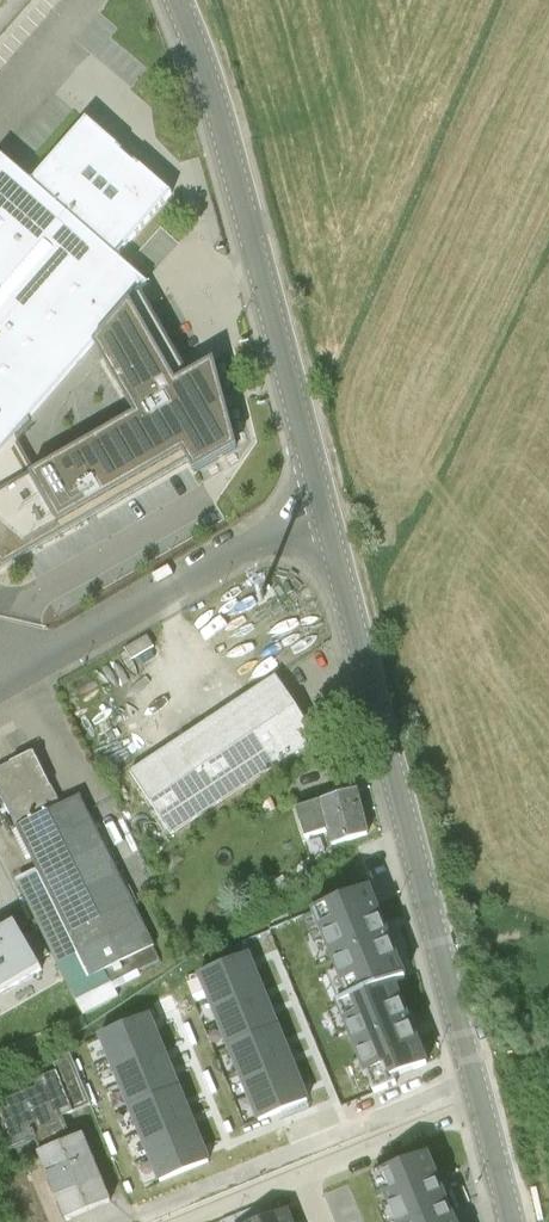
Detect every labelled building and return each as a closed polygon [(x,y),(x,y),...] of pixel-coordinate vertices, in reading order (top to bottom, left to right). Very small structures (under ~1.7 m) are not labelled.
[(0,156),(0,453),(94,344),(131,302),(142,290),(148,284),(117,256),(170,194),(86,120),(32,183),(0,156)] [(6,566),(186,461),(193,472),(238,447),(214,361),(190,375),(184,364),(142,290),(131,302),(94,344),(134,415),(32,475),(0,493),(0,569),(6,566)] [(276,678),(131,774),(152,805),(172,835),(274,768),(317,739),(276,678)] [(0,770),(0,795),(17,829),(38,871),(17,881),(58,964),(77,1003),(160,962),(153,948),(155,947),(81,797),(62,806),(35,752),(0,770)] [(357,792),(296,811),(306,840),(329,832),(334,848),(369,836),(357,792)] [(275,809),(269,795),(259,799),(265,813),(275,809)] [(290,886),(283,876),(274,881),(280,892),(290,886)] [(405,978),(369,890),(314,912),(349,999),(338,1004),(338,1006),(405,978)] [(0,935),(0,995),(42,971),(38,963),(23,938),(16,926),(0,935)] [(36,931),(23,938),(38,963),(50,956),(36,931)] [(248,955),(199,975),(210,1000),(258,980),(248,955)] [(405,978),(338,1006),(375,1095),(397,1086),(394,1079),(427,1066),(394,984),(406,979),(405,978)] [(258,980),(210,1000),(220,1025),(268,1005),(258,980)] [(268,1005),(220,1025),(230,1049),(278,1029),(268,1005)] [(149,1016),(100,1036),(110,1061),(159,1041),(149,1016)] [(278,1029),(230,1049),(240,1073),(288,1053),(278,1029)] [(159,1041),(110,1061),(120,1085),(169,1065),(159,1041)] [(288,1053),(240,1073),(250,1097),(298,1077),(288,1053)] [(57,1073),(74,1113),(92,1106),(71,1055),(55,1066),(57,1073)] [(169,1065),(120,1085),(130,1109),(179,1089),(169,1065)] [(39,1155),(70,1142),(61,1119),(74,1113),(57,1073),(35,1082),(37,1089),(5,1102),(8,1108),(0,1111),(0,1133),(14,1165),(39,1155)] [(298,1077),(250,1097),(260,1122),(309,1102),(298,1077)] [(179,1089),(130,1109),(140,1134),(189,1114),(179,1089)] [(189,1114),(140,1134),(150,1158),(199,1138),(189,1114)] [(70,1142),(39,1155),(67,1221),(111,1203),(83,1137),(70,1142)] [(199,1138),(150,1158),(160,1182),(209,1162),(199,1138)] [(428,1155),(370,1178),(378,1198),(385,1195),(390,1208),(379,1213),(383,1221),(455,1221),(428,1155)] [(287,1212),(261,1221),(291,1221),(287,1212)]
